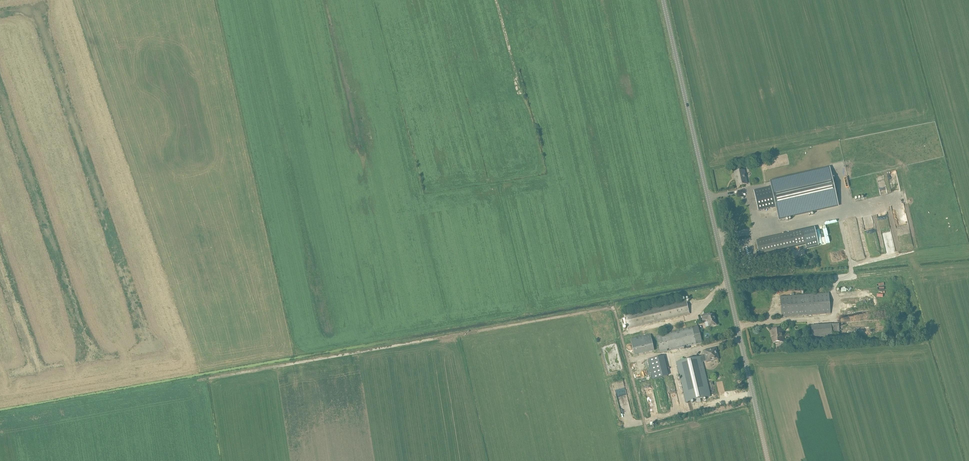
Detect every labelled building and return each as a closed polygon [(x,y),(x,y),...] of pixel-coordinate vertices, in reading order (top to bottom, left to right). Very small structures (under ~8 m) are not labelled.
[(771,187),(754,191),(758,211),(776,207),(778,220),(838,206),(830,169),(770,182),(771,187)] [(747,184),(744,171),(735,172),(737,180),(736,180),(737,186),(747,184)] [(759,255),(807,246),(803,230),(756,240),(759,255)] [(830,313),(829,293),(780,297),(782,317),(830,313)] [(690,314),(686,300),(624,315),(627,329),(690,314)] [(711,315),(710,313),(701,316),(703,320),(707,319),(709,327),(716,325),(714,315),(711,315)] [(840,333),(839,323),(811,326),(812,341),(833,339),(832,333),(840,333)] [(698,326),(667,333),(671,350),(702,343),(698,326)] [(772,343),(783,342),(782,330),(771,330),(772,343)] [(660,353),(671,350),(667,333),(656,336),(659,349),(657,349),(658,352),(660,351),(660,353)] [(654,351),(651,334),(631,339),(635,355),(654,351)] [(677,362),(686,402),(691,424),(716,418),(711,396),(710,396),(702,361),(707,360),(707,362),(714,360),(714,359),(718,358),(716,349),(709,351),(709,349),(705,350),(706,355),(677,362)] [(663,356),(648,360),(649,365),(664,361),(663,356)] [(719,393),(724,391),(721,382),(716,383),(719,393)]
